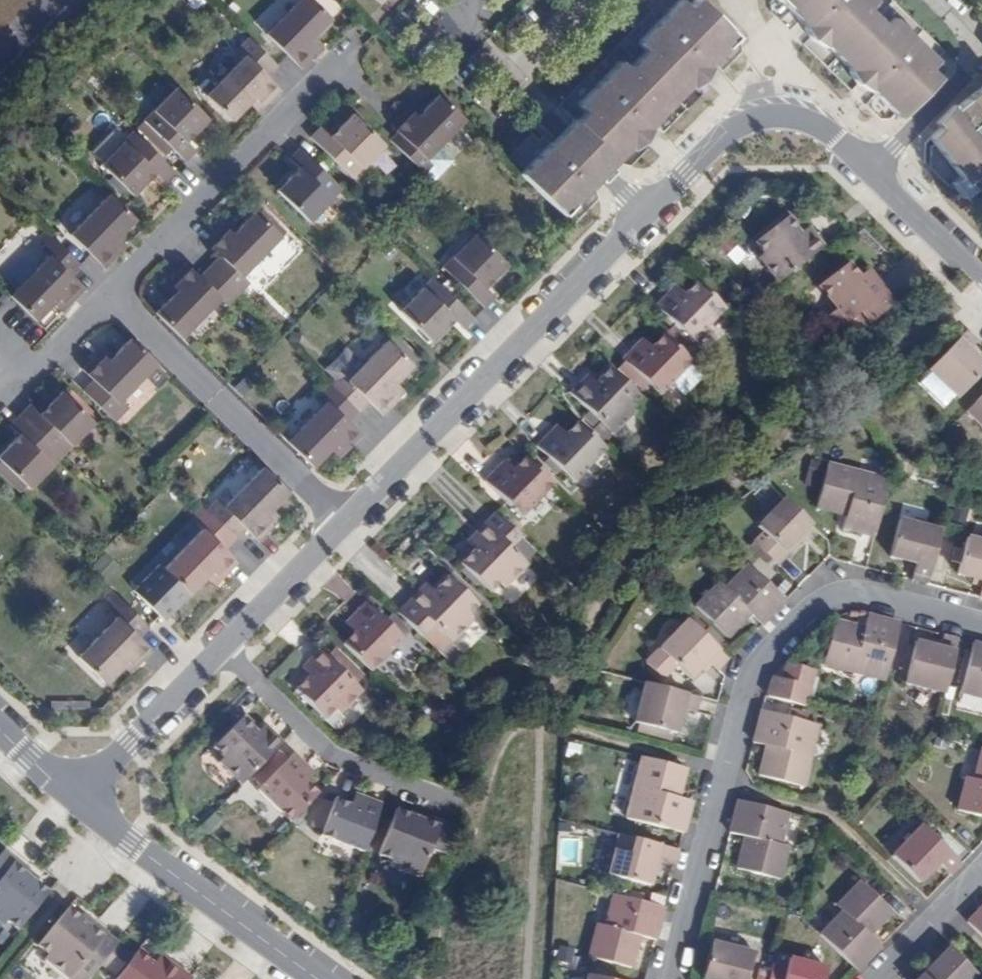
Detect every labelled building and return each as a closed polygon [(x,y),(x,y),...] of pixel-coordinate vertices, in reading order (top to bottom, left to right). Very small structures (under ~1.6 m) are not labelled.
[(300,68),(318,50),(311,43),(316,38),(333,20),(327,14),(313,0),(300,0),(266,34),(288,56),(300,68)] [(708,66),(712,62),(737,37),(700,0),(696,0),(687,8),(680,1),(639,42),(647,50),(628,69),(620,61),(577,105),(585,113),(576,122),(615,161),(628,147),(630,146),(627,143),(636,134),(630,128),(637,121),(645,130),(648,127),(652,123),(676,99),(689,86),(690,85),(687,82),(698,72),(692,66),(697,60),(705,69),(708,66)] [(790,8),(800,18),(807,25),(809,28),(811,25),(821,35),(828,28),(834,34),(825,43),(827,44),(838,55),(851,68),(853,70),(855,69),(864,77),(870,71),(877,77),(869,86),(871,88),(896,113),(900,117),(955,61),(893,0),(781,0),(790,8)] [(824,47),(827,44),(825,43),(834,34),(828,28),(821,35),(811,25),(809,28),(807,25),(804,28),(807,33),(812,40),(824,47)] [(278,67),(250,38),(238,51),(244,57),(205,96),(232,122),(249,105),(254,100),(262,107),(279,89),(268,78),(278,67)] [(321,47),(323,45),(316,38),(311,43),(318,50),(321,47)] [(711,69),(708,66),(705,69),(697,60),(692,66),(698,72),(687,82),(690,85),(689,86),(691,88),(703,80),(711,69)] [(868,92),(871,88),(869,86),(877,77),(870,71),(864,77),(855,69),(853,70),(851,68),(848,71),(856,84),(865,90),(868,92)] [(94,74),(87,80),(93,86),(99,79),(94,74)] [(205,115),(176,87),(144,121),(138,127),(167,155),(173,149),(186,162),(197,151),(188,142),(199,131),(194,126),(205,115)] [(939,129),(957,109),(977,95),(981,101),(981,88),(955,107),(952,104),(934,123),(939,129)] [(390,140),(425,174),(433,183),(454,162),(439,148),(466,121),(439,95),(422,112),(418,117),(409,109),(393,125),(398,131),(390,140)] [(960,176),(966,183),(972,178),(981,171),(981,170),(981,101),(977,95),(957,109),(939,129),(930,139),(960,176)] [(254,100),(249,105),(257,112),(260,109),(262,107),(254,100)] [(414,104),(409,109),(418,117),(422,112),(414,104)] [(352,113),(342,124),(347,129),(358,119),(352,113)] [(210,120),(205,115),(194,126),(199,131),(210,120)] [(138,127),(144,121),(140,118),(134,124),(136,125),(138,127)] [(347,129),(342,124),(331,135),(323,128),(312,138),(325,151),(353,179),(385,146),(358,119),(347,129)] [(630,146),(628,147),(630,149),(643,142),(650,129),(648,127),(645,130),(637,121),(630,128),(636,134),(627,143),(630,146)] [(163,160),(134,131),(101,165),(129,192),(140,181),(144,185),(156,173),(166,183),(176,173),(163,160)] [(521,175),(562,215),(593,184),(552,143),(521,175)] [(309,222),(342,189),(314,162),(301,149),(291,160),(299,168),(288,179),(292,183),(281,195),(309,222)] [(960,176),(952,183),(964,197),(978,187),(979,186),(972,178),(966,183),(960,176)] [(277,190),(281,195),(292,183),(288,179),(277,190)] [(140,181),(129,192),(133,196),(144,185),(140,181)] [(119,203),(110,195),(71,234),(91,253),(105,267),(123,249),(114,241),(119,236),(136,219),(119,203)] [(211,267),(238,295),(249,284),(242,277),(282,237),(272,228),(276,224),(263,211),(259,215),(256,212),(239,229),(233,234),(225,226),(208,243),(222,257),(211,267)] [(799,236),(805,231),(792,214),(787,217),(797,230),(795,232),(799,236)] [(777,283),(825,246),(810,227),(805,231),(799,236),(795,232),(797,230),(787,217),(755,243),(763,254),(758,258),(777,283)] [(230,220),(225,226),(233,234),(239,229),(230,220)] [(272,228),(282,237),(285,234),(276,224),(272,228)] [(492,271),(502,261),(475,234),(442,267),(484,308),(494,298),(495,297),(485,287),(497,275),(492,271)] [(114,241),(123,249),(126,246),(127,244),(119,236),(114,241)] [(49,257),(11,296),(37,322),(54,304),(59,299),(67,307),(84,290),(72,278),(83,267),(80,264),(54,239),(42,251),(49,257)] [(506,265),(502,261),(492,271),(497,275),(506,265)] [(869,324),(896,303),(875,276),(865,283),(860,277),(849,263),(818,287),(837,311),(846,323),(860,312),(869,324)] [(227,306),(238,295),(211,267),(201,277),(188,264),(170,282),(178,290),(172,295),(155,312),(181,339),(221,299),(227,306)] [(865,283),(875,276),(869,270),(860,277),(865,283)] [(465,328),(474,318),(432,278),(399,312),(427,339),(437,328),(441,333),(454,320),(463,329),(465,328)] [(164,287),(172,295),(178,290),(170,282),(164,287)] [(725,310),(698,284),(685,296),(679,302),(669,292),(655,306),(667,317),(676,327),(673,330),(669,334),(686,350),(725,310)] [(679,302),(685,296),(675,286),(669,292),(679,302)] [(54,304),(62,312),(64,310),(67,307),(59,299),(54,304)] [(663,321),(673,330),(676,327),(667,317),(663,321)] [(431,343),(441,333),(437,328),(427,339),(431,343)] [(979,342),(969,333),(968,332),(929,372),(932,374),(955,396),(958,399),(981,375),(981,363),(977,359),(970,351),(973,348),(979,342)] [(665,338),(664,336),(652,348),(646,354),(637,345),(622,361),(625,363),(618,370),(633,385),(634,384),(641,377),(649,385),(660,395),(671,384),(690,365),(692,363),(665,338)] [(122,399),(157,364),(131,338),(114,355),(109,360),(101,352),(84,369),(94,379),(83,390),(114,421),(125,410),(118,403),(122,399)] [(331,385),(359,413),(369,403),(382,415),(398,399),(400,397),(391,389),(396,384),(414,366),(388,340),(363,366),(349,380),(342,373),(337,379),(331,385)] [(646,354),(652,348),(643,340),(637,345),(646,354)] [(109,360),(114,355),(106,347),(101,352),(109,360)] [(980,356),(973,348),(970,351),(977,359),(980,356)] [(329,370),(337,379),(342,373),(349,380),(363,366),(351,353),(345,353),(329,370)] [(702,377),(690,365),(671,384),(684,396),(702,377)] [(599,380),(610,369),(607,366),(591,381),(597,387),(602,383),(599,380)] [(630,408),(640,398),(615,374),(610,369),(599,380),(602,383),(597,387),(591,381),(587,377),(570,395),(589,414),(600,424),(595,430),(593,431),(604,442),(612,434),(613,436),(635,413),(630,408)] [(955,396),(932,374),(920,385),(944,408),(955,396)] [(643,392),(649,385),(641,377),(634,384),(643,392)] [(391,389),(400,397),(405,392),(396,384),(391,389)] [(349,423),(359,413),(331,385),(319,396),(327,404),(292,439),(288,443),(314,468),(331,451),(336,446),(344,454),(362,436),(349,423)] [(56,408),(68,396),(63,390),(50,403),(56,408)] [(20,414),(62,456),(95,423),(68,396),(56,408),(50,403),(40,413),(30,404),(20,414)] [(129,406),(122,399),(118,403),(125,410),(129,406)] [(967,411),(977,421),(981,416),(981,407),(976,401),(967,411)] [(9,425),(19,435),(8,445),(15,451),(4,462),(1,459),(0,460),(0,471),(15,485),(21,478),(26,483),(31,487),(62,456),(20,414),(15,419),(9,425)] [(584,419),(595,430),(600,424),(589,414),(584,419)] [(575,483),(606,451),(579,425),(578,423),(565,436),(560,442),(551,433),(537,446),(551,459),(563,471),(575,483)] [(560,442),(565,436),(556,428),(551,433),(560,442)] [(280,435),(288,443),(292,439),(283,431),(280,435)] [(8,445),(0,453),(0,458),(1,459),(4,462),(15,451),(8,445)] [(339,458),(344,454),(336,446),(331,451),(339,458)] [(522,519),(555,486),(539,471),(526,458),(514,471),(508,477),(499,468),(485,482),(501,498),(522,519)] [(558,476),(563,471),(551,459),(546,464),(558,476)] [(505,462),(499,468),(508,477),(514,471),(505,462)] [(843,528),(874,536),(885,492),(873,489),(877,477),(828,465),(817,510),(838,515),(839,512),(847,514),(843,528)] [(207,512),(235,539),(245,529),(258,542),(276,524),(268,515),(272,511),(290,493),(264,468),(225,507),(219,500),(207,512)] [(873,489),(885,492),(889,480),(877,477),(873,489)] [(19,490),(26,483),(21,478),(15,485),(19,490)] [(804,530),(811,524),(785,499),(758,526),(762,530),(752,541),(773,562),(804,530)] [(196,523),(207,512),(196,500),(184,512),(196,523)] [(268,515),(276,524),(280,519),(272,511),(268,515)] [(225,549),(235,539),(207,512),(196,523),(202,530),(164,569),(190,594),(208,577),(213,572),(221,580),(238,562),(225,549)] [(521,538),(496,514),(469,542),(473,547),(479,552),(475,556),(472,553),(461,564),(491,593),(501,583),(506,588),(528,565),(511,549),(521,538)] [(918,564),(913,581),(927,584),(941,530),(901,520),(892,558),(918,564)] [(808,534),(804,530),(773,562),(777,566),(808,534)] [(971,537),(968,550),(957,547),(953,562),(964,564),(962,573),(981,579),(981,540),(971,537)] [(458,561),(461,564),(472,553),(475,556),(479,552),(473,547),(458,561)] [(190,594),(164,569),(160,564),(134,590),(157,614),(165,621),(190,594)] [(751,613),(762,625),(785,601),(748,565),(727,587),(721,580),(696,606),(728,636),(751,613)] [(215,585),(221,580),(213,572),(208,577),(215,585)] [(437,590),(449,578),(446,575),(430,590),(436,596),(440,592),(437,590)] [(398,614),(423,638),(434,627),(451,644),(474,622),(468,617),(478,607),(449,578),(437,590),(440,592),(436,596),(430,590),(426,586),(398,614)] [(122,600),(112,590),(104,598),(114,608),(122,600)] [(139,638),(149,627),(147,624),(122,600),(114,608),(110,612),(116,618),(77,658),(102,682),(125,659),(134,669),(152,651),(139,638)] [(343,646),(370,673),(403,640),(366,604),(353,617),(362,627),(355,634),(343,646)] [(875,664),(888,668),(899,624),(882,619),(868,616),(864,632),(855,629),(856,625),(835,620),(823,665),(872,677),(875,664)] [(362,627),(353,617),(346,624),(355,634),(362,627)] [(712,665),(717,670),(728,659),(717,649),(702,634),(688,621),(646,663),(663,680),(676,666),(691,679),(701,668),(708,661),(712,665)] [(434,627),(423,638),(450,665),(461,654),(451,644),(434,627)] [(702,634),(717,649),(723,642),(708,628),(702,634)] [(906,683),(944,692),(958,639),(945,635),(943,643),(941,649),(930,646),(916,642),(915,646),(911,661),(907,659),(903,675),(908,677),(906,683)] [(941,649),(943,643),(931,640),(930,646),(941,649)] [(974,643),(961,691),(981,696),(981,645),(974,643)] [(911,645),(907,659),(911,661),(915,646),(911,645)] [(307,680),(296,692),(324,720),(335,709),(340,714),(362,692),(357,687),(344,674),(352,666),(335,650),(327,658),(321,651),(303,669),(308,673),(313,679),(310,683),(307,680)] [(130,673),(134,669),(125,659),(102,682),(106,686),(124,667),(130,673)] [(704,672),(712,665),(708,661),(701,668),(704,672)] [(872,677),(885,680),(888,668),(875,664),(872,677)] [(344,674),(357,687),(365,679),(352,666),(344,674)] [(772,682),(766,701),(798,708),(805,678),(810,679),(812,672),(785,666),(780,683),(772,682)] [(293,688),(296,692),(307,680),(310,683),(313,679),(308,673),(293,688)] [(810,679),(805,678),(798,708),(803,709),(810,679)] [(696,715),(701,698),(646,683),(635,725),(640,726),(638,732),(657,738),(659,730),(674,734),(678,736),(682,721),(684,712),(689,713),(696,715)] [(787,719),(761,712),(756,730),(753,744),(769,748),(767,757),(764,756),(758,776),(803,787),(815,739),(801,735),(804,723),(802,723),(803,715),(789,711),(787,719)] [(244,716),(240,720),(251,731),(250,732),(255,737),(260,732),(244,716)] [(219,764),(240,785),(282,743),(266,726),(260,732),(255,737),(250,732),(251,731),(240,720),(213,748),(224,760),(219,764)] [(818,727),(804,723),(801,735),(815,739),(818,727)] [(659,730),(657,738),(672,742),(674,734),(659,730)] [(258,792),(289,823),(317,795),(306,783),(302,780),(311,771),(295,755),(289,761),(281,753),(252,781),(260,789),(258,792)] [(976,778),(968,776),(959,809),(981,815),(981,755),(976,778)] [(655,761),(643,757),(639,770),(652,774),(655,761)] [(652,774),(639,770),(627,818),(683,833),(687,816),(691,803),(674,798),(676,791),(679,791),(685,769),(655,761),(652,774)] [(315,774),(311,771),(302,780),(306,783),(315,774)] [(356,794),(351,806),(356,808),(361,796),(356,794)] [(321,837),(362,853),(382,805),(361,796),(356,808),(351,806),(335,800),(334,804),(322,799),(310,828),(322,833),(321,837)] [(738,800),(730,832),(746,837),(738,870),(778,880),(787,847),(778,845),(786,813),(738,800)] [(430,850),(443,856),(454,828),(419,814),(415,823),(410,821),(412,817),(396,811),(379,856),(392,861),(390,867),(420,878),(430,850)] [(414,812),(412,817),(410,821),(415,823),(419,814),(414,812)] [(951,874),(962,864),(923,826),(893,856),(922,883),(940,863),(951,874)] [(678,851),(618,835),(608,875),(647,886),(651,871),(654,860),(660,861),(675,865),(678,851)] [(48,893),(35,882),(32,886),(27,882),(33,875),(4,851),(0,855),(0,924),(2,925),(6,920),(17,929),(48,893)] [(656,873),(660,861),(654,860),(651,871),(656,873)] [(32,886),(35,882),(38,879),(33,875),(27,882),(32,886)] [(820,936),(856,971),(879,948),(868,937),(892,913),(861,882),(837,907),(843,913),(820,936)] [(640,938),(655,942),(664,908),(614,895),(606,927),(598,925),(590,957),(632,968),(640,938)] [(967,923),(981,938),(981,907),(967,923)] [(67,908),(36,947),(47,956),(44,960),(68,978),(89,978),(101,965),(114,975),(131,955),(118,945),(119,943),(87,918),(81,925),(76,921),(79,918),(67,908)] [(753,953),(711,943),(701,978),(702,978),(746,978),(753,953)] [(157,961),(139,948),(136,952),(148,960),(146,963),(152,968),(157,961)] [(942,955),(919,978),(970,978),(974,975),(948,949),(942,955)] [(136,952),(116,978),(192,978),(161,956),(157,961),(152,968),(146,963),(148,960),(136,952)] [(939,952),(930,960),(912,978),(919,978),(942,955),(939,952)] [(826,969),(789,960),(788,966),(773,961),(769,978),(823,978),(826,969)]
